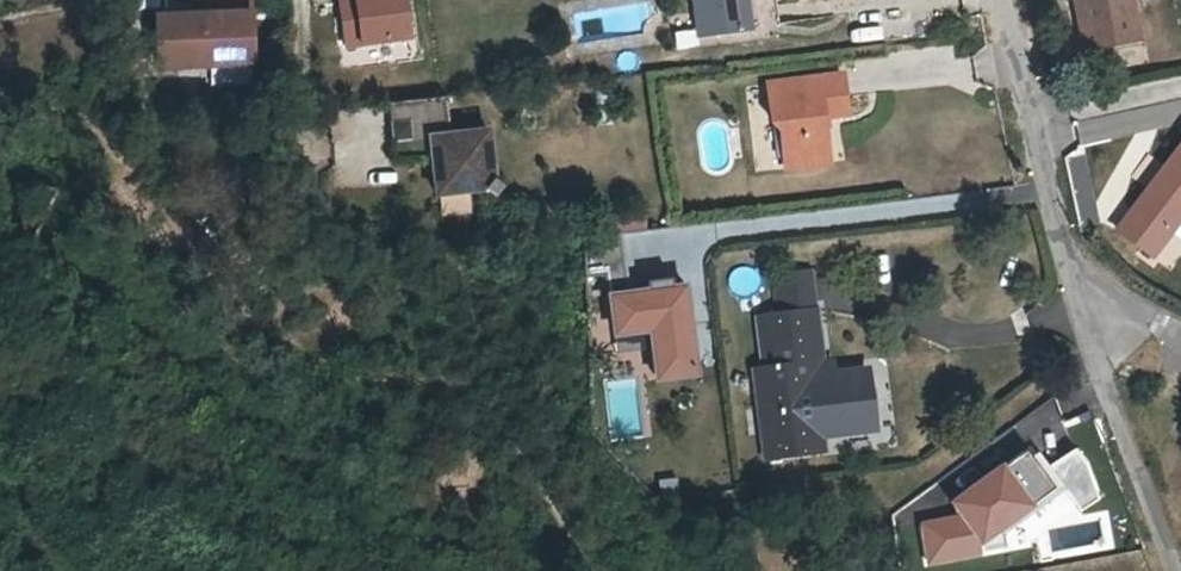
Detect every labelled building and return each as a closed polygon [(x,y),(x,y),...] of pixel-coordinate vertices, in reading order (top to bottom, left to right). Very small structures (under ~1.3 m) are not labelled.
[(244,16),(244,0),(197,0),(198,17),(244,16)] [(407,0),(342,0),(348,46),(412,38),(407,0)] [(776,21),(774,0),(764,0),(745,3),(744,0),(690,0),(694,32),(776,21)] [(1125,0),(1070,0),(1077,52),(1131,45),(1125,0)] [(154,18),(155,67),(246,64),(244,16),(198,17),(154,18)] [(761,87),(766,123),(775,122),(780,168),(822,162),(816,115),(838,112),(834,77),(761,87)] [(388,126),(406,125),(408,142),(391,144),(392,163),(429,159),(434,197),(480,193),(492,204),(501,195),(491,184),(485,139),(448,142),(443,95),(386,101),(388,126)] [(1157,239),(1180,203),(1180,127),(1123,215),(1157,239)] [(1180,221),(1180,203),(1157,239),(1165,245),(1180,221)] [(779,272),(784,305),(819,300),(814,267),(779,272)] [(659,378),(697,373),(686,288),(614,297),(618,334),(653,330),(659,378)] [(819,300),(784,305),(762,308),(770,362),(763,363),(777,453),(834,445),(823,374),(830,373),(819,300)] [(688,399),(682,375),(650,384),(657,407),(688,399)] [(956,514),(918,518),(924,566),(984,559),(1061,508),(1074,529),(1115,502),(1080,448),(1047,469),(1034,450),(955,502),(956,514)]
